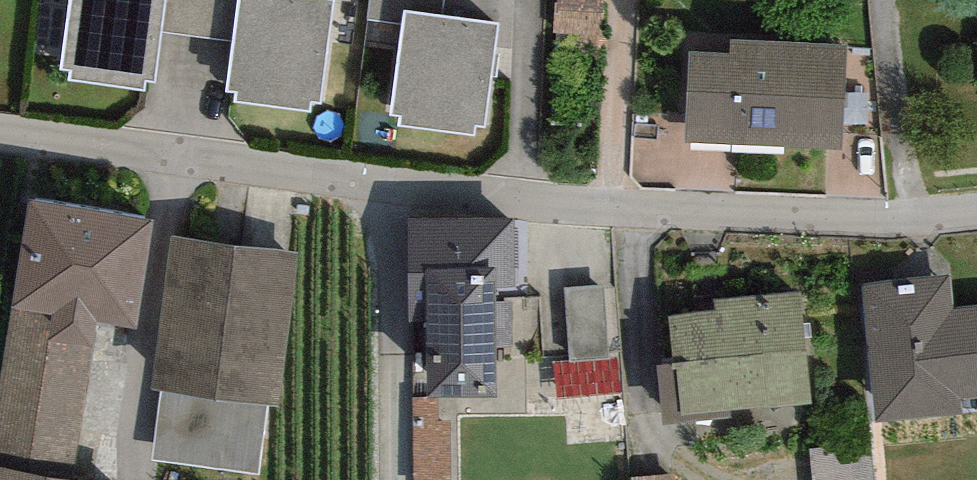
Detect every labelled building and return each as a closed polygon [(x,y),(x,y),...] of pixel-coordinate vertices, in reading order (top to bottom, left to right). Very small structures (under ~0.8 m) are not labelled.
[(57,75),(150,89),(164,0),(68,0),(57,75)] [(290,0),(246,0),(230,101),(315,114),(332,6),(290,0)] [(371,20),(396,23),(384,112),(483,124),(496,24),(441,17),(443,0),(374,0),(371,20)] [(553,40),(601,43),(603,0),(555,0),(553,40)] [(732,53),(687,51),(682,143),(843,151),(848,44),(733,38),(732,53)] [(153,220),(28,199),(10,306),(50,312),(93,320),(136,327),(153,220)] [(517,218),(410,216),(408,321),(427,322),(426,390),(495,391),(496,350),(515,350),(517,218)] [(296,254),(172,237),(152,385),(161,387),(269,404),(280,406),(296,254)] [(862,281),(875,421),(959,413),(958,402),(976,401),(976,306),(956,308),(953,273),(862,281)] [(560,283),(569,391),(620,387),(611,280),(560,283)] [(717,311),(669,316),(678,416),(812,404),(801,292),(716,300),(717,311)] [(10,306),(0,373),(0,468),(71,478),(93,320),(50,312),(10,306)] [(269,404),(161,387),(153,460),(261,472),(269,404)] [(413,397),(413,479),(451,479),(450,418),(439,418),(439,397),(413,397)] [(813,445),(815,479),(871,479),(869,442),(813,445)] [(630,464),(632,479),(679,479),(677,461),(630,464)] [(0,468),(0,479),(80,479),(71,478),(0,468)]
